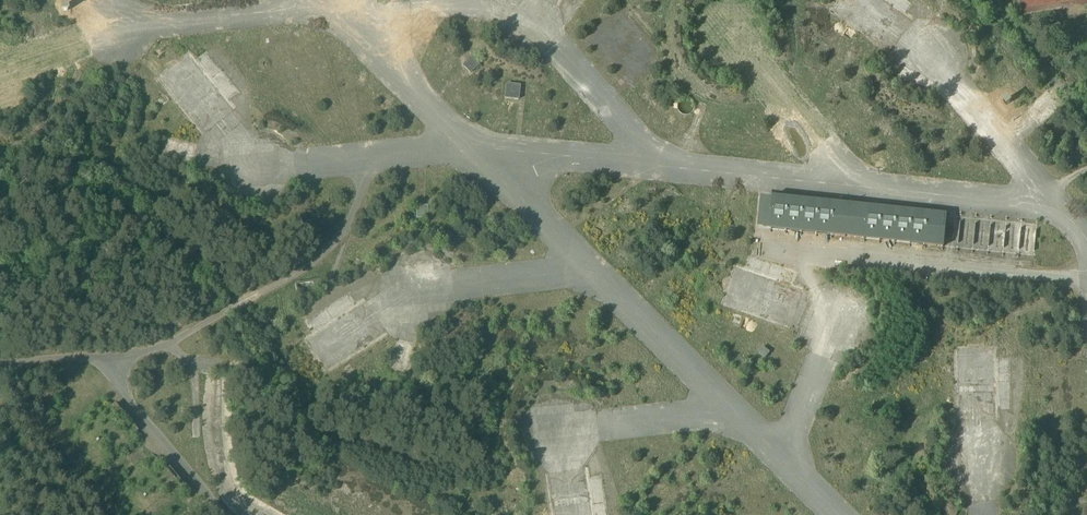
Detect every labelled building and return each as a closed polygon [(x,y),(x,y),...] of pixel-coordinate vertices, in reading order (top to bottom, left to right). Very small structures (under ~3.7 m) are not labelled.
[(765,15),(770,28),(777,25),(772,12),(765,15)] [(964,35),(969,48),(976,45),(971,32),(964,35)] [(468,72),(470,74),(479,66),(471,58),(463,66),(465,68),(468,72)] [(505,99),(518,100),(520,86),(506,85),(505,99)] [(770,229),(943,247),(946,215),(773,197),(770,229)] [(363,215),(370,217),(373,206),(367,204),(363,215)] [(416,218),(427,219),(427,206),(417,206),(416,218)] [(863,354),(869,359),(875,351),(879,346),(881,340),(874,337),(872,343),(863,354)] [(306,422),(312,427),(315,424),(315,423),(310,418),(306,422)] [(1012,486),(1018,490),(1023,481),(1027,465),(1026,458),(1018,459),(1019,465),(1016,479),(1012,486)]
